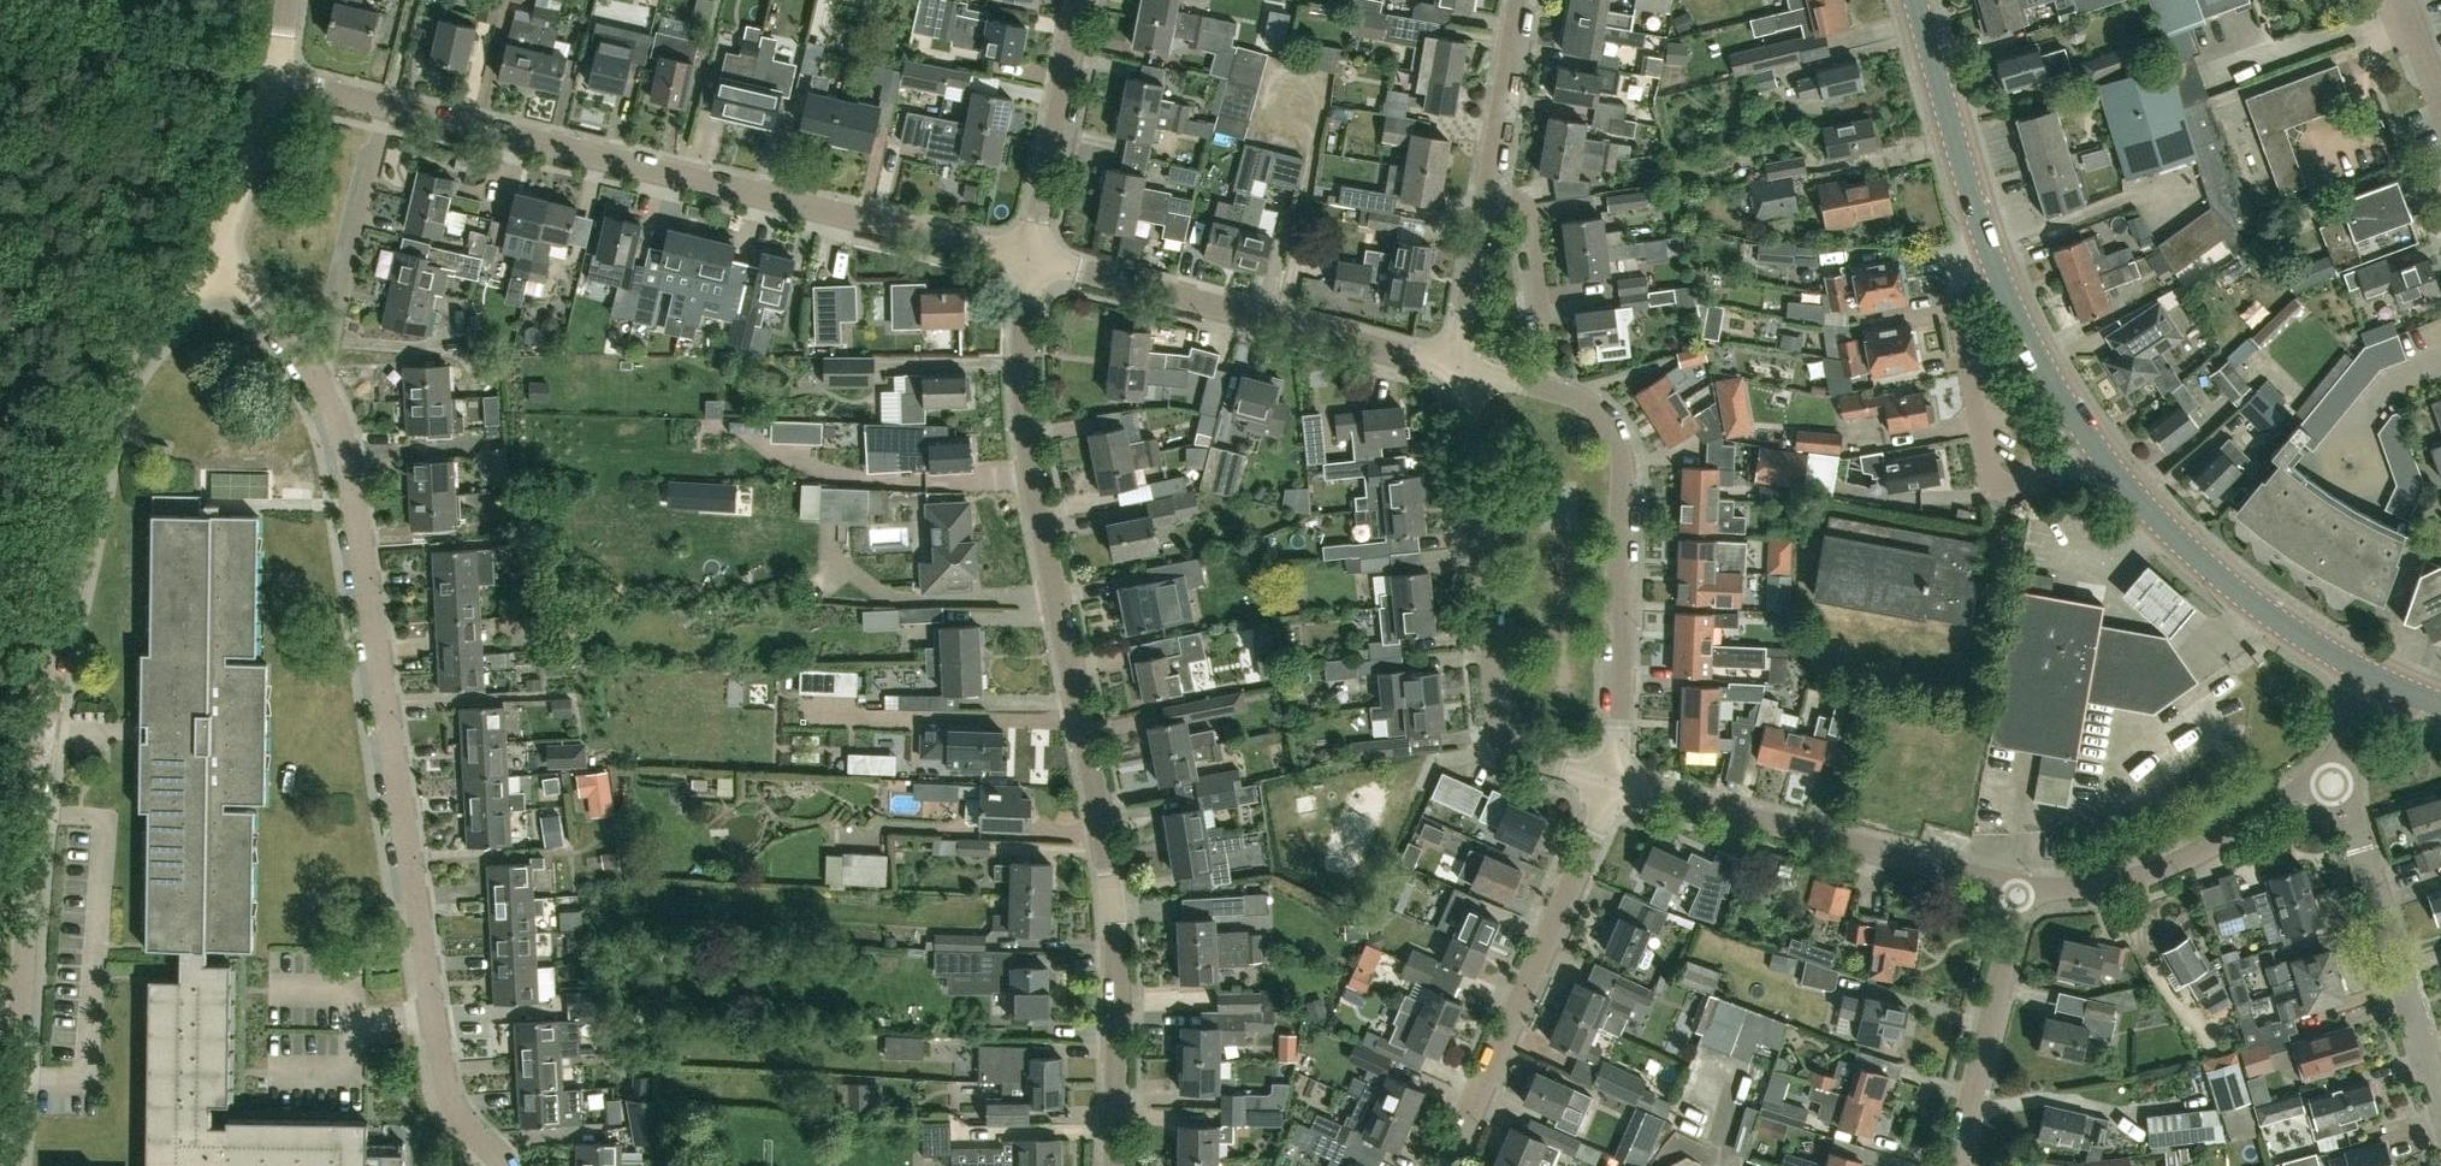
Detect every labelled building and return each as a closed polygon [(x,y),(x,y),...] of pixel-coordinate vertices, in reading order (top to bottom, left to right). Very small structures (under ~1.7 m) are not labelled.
[(338,3),(336,3),(328,37),(369,47),(377,12),(354,7),(356,0),(339,0),(338,3)] [(911,32),(953,40),(955,31),(984,37),(981,51),(981,54),(1019,61),(1025,27),(988,20),(989,13),(965,8),(965,3),(948,0),(919,0),(911,32)] [(1225,33),(1233,35),(1239,3),(1224,0),(1211,0),(1208,17),(1174,10),(1176,0),(1141,0),(1138,16),(1225,33)] [(1435,6),(1471,12),(1473,0),(1436,0),(1435,6)] [(1505,0),(1489,0),(1486,14),(1502,17),(1505,0)] [(1606,12),(1608,0),(1567,0),(1566,6),(1569,11),(1568,20),(1630,31),(1633,14),(1626,13),(1625,15),(1606,12)] [(1668,0),(1635,0),(1633,8),(1665,13),(1668,0)] [(1848,29),(1848,26),(1850,26),(1852,23),(1850,14),(1847,12),(1844,13),(1841,0),(1837,0),(1809,7),(1791,11),(1772,16),(1775,31),(1812,22),(1816,37),(1848,29)] [(1791,11),(1809,7),(1837,0),(1789,0),(1791,11)] [(2022,25),(2029,23),(2024,7),(2046,1),(2046,0),(1999,0),(1980,6),(1984,18),(1980,20),(1984,35),(1989,34),(1989,36),(2022,25)] [(2161,34),(2158,36),(2168,64),(2193,55),(2200,52),(2190,23),(2249,1),(2248,0),(2148,0),(2161,34)] [(1415,7),(1413,18),(1428,21),(1431,3),(1422,2),(1415,7)] [(2056,8),(2060,20),(2075,16),(2072,3),(2056,8)] [(529,84),(547,9),(533,6),(529,22),(513,18),(507,43),(498,77),(529,84)] [(529,84),(558,91),(570,43),(555,39),(557,31),(554,31),(558,12),(547,9),(529,84)] [(1271,11),(1265,40),(1284,43),(1290,14),(1271,11)] [(1436,38),(1439,23),(1387,14),(1382,40),(1415,46),(1411,69),(1419,71),(1419,72),(1459,79),(1465,43),(1436,38)] [(1220,58),(1225,33),(1138,16),(1132,45),(1166,52),(1169,35),(1188,39),(1187,46),(1207,50),(1206,52),(1220,58)] [(465,69),(475,27),(440,19),(430,61),(465,69)] [(1599,53),(1601,41),(1620,44),(1621,43),(1644,47),(1646,33),(1630,31),(1568,20),(1567,29),(1561,33),(1559,42),(1563,48),(1563,50),(1598,56),(1599,53)] [(621,91),(628,61),(643,64),(649,36),(633,32),(632,36),(623,34),(623,30),(595,24),(586,63),(594,64),(590,84),(592,85),(591,90),(606,93),(607,88),(621,91)] [(683,106),(693,64),(691,64),(696,42),(656,32),(651,55),(660,57),(650,98),(683,106)] [(771,126),(779,93),(787,95),(789,87),(795,64),(786,62),(773,59),(771,58),(774,44),(776,39),(763,36),(761,35),(760,41),(755,62),(750,84),(741,119),(754,122),(754,124),(755,127),(767,130),(769,128),(770,126),(771,126)] [(720,77),(719,77),(711,112),(713,113),(713,115),(714,117),(727,120),(728,118),(729,116),(741,119),(750,84),(755,62),(760,41),(744,37),(740,53),(726,50),(720,77)] [(1798,38),(1730,55),(1735,77),(1803,60),(1798,38)] [(2087,84),(2141,63),(2134,43),(2080,62),(2087,84)] [(2039,57),(2035,44),(2015,50),(2016,54),(1997,60),(2005,90),(2046,79),(2045,77),(2069,70),(2063,50),(2039,57)] [(1232,63),(1261,72),(1266,54),(1236,46),(1232,63)] [(2172,78),(2198,69),(2193,55),(2168,64),(2169,68),(2172,78)] [(944,83),(947,67),(905,59),(902,71),(898,87),(899,87),(942,95),(944,84),(945,83),(944,83)] [(1826,104),(1843,100),(1842,95),(1863,90),(1856,60),(1815,70),(1817,78),(1795,83),(1799,100),(1821,95),(1823,100),(1825,99),(1826,104)] [(1257,88),(1261,72),(1232,63),(1228,79),(1227,80),(1257,88)] [(875,122),(889,126),(899,87),(898,87),(902,71),(874,64),(870,82),(882,84),(879,98),(881,99),(880,106),(857,101),(856,103),(840,100),(832,133),(831,140),(833,140),(832,145),(848,148),(849,144),(869,148),(875,122)] [(2176,93),(2172,78),(2169,68),(2168,64),(2098,85),(2126,178),(2195,157),(2196,157),(2181,108),(2176,93)] [(2279,195),(2304,185),(2283,128),(2349,104),(2335,65),(2244,99),(2279,195)] [(1617,70),(1602,67),(1597,66),(1595,76),(1558,69),(1557,75),(1553,76),(1551,88),(1554,91),(1553,98),(1596,106),(1598,92),(1615,95),(1620,70),(1617,70)] [(945,83),(944,84),(968,89),(972,72),(947,67),(944,83),(945,83)] [(1776,86),(1771,69),(1745,75),(1749,92),(1776,86)] [(2176,93),(2203,83),(2198,69),(2172,78),(2176,93)] [(1385,115),(1405,118),(1407,104),(1424,108),(1424,110),(1452,115),(1459,79),(1419,72),(1416,90),(1427,91),(1426,98),(1407,95),(1408,92),(1387,89),(1385,101),(1384,101),(1381,114),(1385,115)] [(831,140),(832,133),(840,100),(826,96),(830,79),(815,75),(813,82),(812,81),(801,126),(831,132),(829,139),(831,140)] [(1159,100),(1162,84),(1127,77),(1121,106),(1189,119),(1191,106),(1175,103),(1159,100)] [(1227,80),(1228,79),(1221,77),(1216,94),(1252,105),(1257,88),(1227,80)] [(2181,108),(2208,97),(2203,83),(2176,93),(2181,108)] [(964,124),(1004,132),(1011,99),(971,91),(965,122),(964,124)] [(1248,121),(1252,105),(1216,94),(1211,112),(1218,114),(1219,113),(1248,121)] [(2211,206),(2235,229),(2254,222),(2208,97),(2181,108),(2196,157),(2195,157),(2210,204),(2211,206)] [(1605,102),(1602,115),(1610,117),(1625,119),(1627,108),(1627,106),(1605,102)] [(1157,143),(1161,127),(1186,132),(1189,119),(1121,106),(1115,134),(1157,143)] [(2029,167),(2069,154),(2055,107),(2015,119),(2029,167)] [(965,122),(907,111),(900,140),(919,144),(920,138),(938,141),(937,150),(961,155),(960,156),(998,164),(1004,132),(964,124),(965,122)] [(1243,138),(1248,121),(1219,113),(1218,114),(1214,131),(1243,138)] [(1413,137),(1415,121),(1405,118),(1385,115),(1381,142),(1412,147),(1408,168),(1443,174),(1448,143),(1413,137)] [(1627,159),(1629,158),(1631,145),(1619,143),(1618,145),(1583,139),(1586,124),(1550,117),(1545,145),(1616,159),(1616,157),(1627,159)] [(1634,137),(1636,122),(1625,119),(1610,117),(1608,132),(1634,137)] [(1829,159),(1876,150),(1870,119),(1823,129),(1829,159)] [(1545,145),(1540,174),(1553,177),(1556,199),(1588,194),(1590,181),(1576,178),(1579,165),(1613,172),(1616,159),(1545,145)] [(1298,190),(1304,157),(1263,147),(1259,165),(1255,179),(1298,190)] [(2069,154),(2029,167),(2044,217),(2085,205),(2069,154)] [(1766,180),(1790,176),(1806,172),(1803,155),(1765,162),(1766,180)] [(1233,189),(1237,190),(1228,225),(1212,221),(1203,255),(1232,263),(1251,194),(1255,179),(1259,165),(1241,160),(1233,189)] [(1196,188),(1200,171),(1171,164),(1167,181),(1196,188)] [(1103,198),(1165,210),(1168,198),(1155,195),(1156,193),(1141,190),(1144,175),(1109,168),(1103,198)] [(1437,205),(1443,174),(1408,168),(1405,187),(1374,180),(1372,193),(1364,191),(1361,207),(1404,215),(1406,200),(1437,205)] [(467,213),(477,215),(480,201),(449,194),(453,179),(417,171),(411,200),(467,213)] [(1790,176),(1766,180),(1748,184),(1755,220),(1797,213),(1790,176)] [(1891,213),(1885,180),(1846,187),(1845,181),(1818,186),(1826,231),(1853,226),(1852,220),(1891,213)] [(2338,201),(2344,218),(2319,227),(2328,255),(2334,268),(2336,273),(2418,242),(2418,241),(2416,241),(2408,220),(2410,220),(2395,180),(2338,201)] [(1608,211),(1647,206),(1646,206),(1657,203),(1655,186),(1644,187),(1644,190),(1606,195),(1608,211)] [(515,194),(506,230),(523,234),(513,276),(528,279),(546,201),(515,194)] [(1257,233),(1266,198),(1251,194),(1232,263),(1262,271),(1271,236),(1257,233)] [(1189,215),(1165,210),(1103,198),(1097,228),(1132,235),(1135,219),(1164,224),(1161,237),(1183,241),(1189,215)] [(440,236),(443,224),(464,228),(467,213),(411,200),(404,229),(440,236)] [(546,201),(528,279),(542,282),(552,240),(567,244),(568,241),(575,213),(576,208),(546,201)] [(1268,203),(1263,221),(1276,225),(1282,208),(1268,203)] [(2226,235),(2235,229),(2211,206),(2184,225),(2204,252),(2223,238),(2226,235)] [(1404,216),(1404,215),(1361,207),(1358,225),(1397,231),(1400,216),(1404,216)] [(593,253),(587,278),(617,285),(621,286),(640,291),(646,267),(630,263),(640,224),(607,216),(598,254),(593,253)] [(1567,252),(1625,244),(1623,231),(1604,233),(1602,218),(1564,222),(1567,252)] [(2174,273),(2204,252),(2184,225),(2157,245),(2174,273)] [(2226,235),(2223,238),(2234,256),(2251,246),(2235,229),(2226,235)] [(702,238),(668,230),(655,288),(673,293),(668,314),(683,318),(702,238)] [(482,258),(487,235),(474,231),(468,255),(482,258)] [(2068,285),(2129,262),(2124,248),(2105,255),(2097,234),(2055,250),(2068,285)] [(710,276),(726,280),(719,309),(734,312),(741,282),(726,278),(734,245),(733,245),(734,241),(732,238),(717,235),(714,237),(713,240),(702,238),(683,318),(700,321),(710,276)] [(1427,264),(1432,265),(1434,252),(1429,251),(1430,247),(1396,241),(1393,256),(1367,251),(1364,266),(1375,268),(1425,277),(1427,264)] [(1794,265),(1794,244),(1759,241),(1757,263),(1794,265)] [(1625,244),(1567,252),(1571,281),(1609,276),(1607,260),(1645,256),(1644,242),(1625,244)] [(455,274),(478,280),(483,259),(482,258),(468,255),(458,252),(430,246),(427,262),(397,255),(395,264),(390,263),(387,277),(392,278),(391,283),(434,292),(434,293),(444,295),(450,269),(456,270),(455,274)] [(783,310),(787,291),(794,259),(762,251),(754,285),(741,282),(734,312),(727,342),(750,348),(756,324),(761,326),(766,307),(783,310)] [(2293,290),(2301,286),(2336,274),(2336,273),(2334,268),(2328,255),(2285,272),(2293,290)] [(2129,262),(2068,285),(2081,321),(2110,311),(2103,291),(2141,277),(2135,260),(2129,263),(2129,262)] [(2388,274),(2382,260),(2344,274),(2349,290),(2361,285),(2366,297),(2393,287),(2400,305),(2437,292),(2425,261),(2388,274)] [(1388,284),(1385,301),(1419,307),(1425,277),(1375,268),(1364,266),(1339,261),(1334,292),(1366,298),(1369,280),(1388,284)] [(1827,295),(1901,282),(1897,262),(1868,267),(1868,264),(1841,269),(1842,275),(1824,279),(1827,295)] [(511,276),(505,302),(521,306),(525,291),(527,280),(511,276)] [(1620,295),(1648,291),(1646,276),(1618,280),(1620,295)] [(1901,282),(1827,295),(1831,312),(1832,317),(1859,312),(1860,313),(1876,310),(1876,307),(1905,302),(1901,282)] [(425,335),(434,293),(434,292),(391,283),(382,326),(425,335)] [(818,341),(840,341),(839,321),(838,287),(816,288),(818,341)] [(642,289),(635,319),(653,323),(660,293),(642,289)] [(1629,308),(1676,302),(1674,290),(1648,293),(1648,291),(1620,295),(1622,309),(1629,308)] [(964,324),(963,292),(922,293),(923,307),(909,308),(909,306),(894,307),(894,326),(910,326),(910,324),(922,324),(922,326),(964,324)] [(1609,295),(1572,296),(1572,307),(1609,306),(1609,295)] [(2252,337),(2260,347),(2303,307),(2294,298),(2252,337)] [(1823,325),(1824,311),(1824,307),(1794,303),(1792,321),(1811,323),(1821,325),(1823,325)] [(2105,361),(2116,377),(2115,380),(2120,388),(2123,388),(2125,391),(2155,371),(2146,358),(2179,336),(2159,304),(2111,336),(2121,351),(2105,361)] [(446,335),(470,338),(473,308),(450,305),(446,335)] [(1707,306),(1707,307),(1706,317),(1722,319),(1723,308),(1707,306)] [(1622,309),(1621,309),(1621,308),(1575,314),(1579,345),(1599,342),(1601,358),(1628,354),(1623,322),(1626,322),(1630,316),(1629,308),(1622,309)] [(1840,360),(1913,347),(1909,327),(1880,332),(1880,329),(1863,332),(1865,339),(1855,341),(1854,340),(1837,343),(1840,360)] [(1110,361),(1188,369),(1209,375),(1213,376),(1215,369),(1219,354),(1191,346),(1189,355),(1147,350),(1149,332),(1114,328),(1110,361)] [(2383,339),(2393,364),(2406,359),(2397,333),(2383,339)] [(2379,369),(2393,364),(2383,339),(2363,346),(2379,369)] [(1680,367),(1707,360),(1703,345),(1677,352),(1680,367)] [(2371,379),(2379,369),(2363,346),(2350,362),(2371,379)] [(1913,347),(1840,360),(1843,376),(1861,374),(1860,372),(1870,370),(1872,378),(1889,375),(1888,372),(1917,368),(1913,347)] [(875,386),(875,355),(824,355),(824,386),(875,386)] [(1186,387),(1188,369),(1110,361),(1106,395),(1142,399),(1144,382),(1186,387)] [(2209,375),(2232,403),(2249,388),(2227,361),(2209,375)] [(2362,390),(2371,379),(2350,362),(2342,373),(2362,390)] [(406,400),(454,398),(453,383),(449,383),(448,365),(404,367),(406,400)] [(1653,420),(1682,401),(1672,386),(1686,377),(1678,366),(1665,375),(1665,374),(1636,393),(1653,420)] [(1208,381),(1205,392),(1221,396),(1227,372),(1215,369),(1213,376),(1209,375),(1208,381)] [(925,406),(966,404),(966,400),(971,400),(970,389),(966,389),(965,372),(904,374),(905,390),(900,390),(900,422),(925,422),(925,406)] [(2354,400),(2362,390),(2342,373),(2333,383),(2354,400)] [(1249,416),(1246,427),(1278,436),(1286,405),(1272,401),(1276,385),(1243,377),(1234,412),(1249,416)] [(2266,436),(2285,416),(2277,408),(2286,398),(2267,379),(2257,389),(2238,409),(2266,436)] [(2196,405),(2190,397),(2193,395),(2183,382),(2171,392),(2179,402),(2147,428),(2167,453),(2198,428),(2186,413),(2196,405)] [(2345,411),(2354,400),(2333,383),(2325,394),(2345,411)] [(1863,400),(1862,392),(1839,396),(1843,420),(1866,416),(1885,413),(1888,431),(1927,425),(1927,423),(1933,419),(1930,405),(1923,403),(1922,394),(1890,400),(1889,395),(1863,400)] [(2337,421),(2345,411),(2325,394),(2316,404),(2337,421)] [(454,398),(406,400),(407,433),(431,432),(431,438),(452,437),(451,431),(463,430),(463,415),(456,415),(455,411),(454,411),(454,398)] [(2430,404),(2440,433),(2440,400),(2430,404)] [(1706,442),(1722,436),(1716,402),(1692,417),(1682,401),(1653,420),(1671,447),(1695,431),(1703,444),(1706,442)] [(2328,432),(2337,421),(2316,404),(2307,415),(2328,432)] [(1353,438),(1355,453),(1368,451),(1368,445),(1405,441),(1402,407),(1336,414),(1339,439),(1353,438)] [(2382,446),(2406,437),(2397,411),(2392,414),(2377,433),(2382,446)] [(2320,442),(2328,432),(2307,415),(2299,425),(2320,442)] [(1749,421),(1725,425),(1727,435),(1750,431),(1749,421)] [(820,442),(820,424),(774,422),(773,440),(820,442)] [(970,465),(974,461),(974,455),(969,451),(969,438),(949,439),(948,425),(864,423),(865,447),(902,445),(903,469),(908,469),(908,472),(932,471),(932,472),(970,470),(970,465)] [(2320,442),(2299,425),(2297,424),(2270,456),(2277,462),(2237,512),(2263,533),(2290,552),(2318,570),(2348,585),(2381,600),(2406,531),(2379,520),(2354,506),(2329,491),(2306,475),(2292,464),(2302,452),(2297,447),(2301,442),(2312,451),(2320,442)] [(1094,463),(1159,450),(1184,444),(1181,428),(1154,434),(1155,437),(1126,443),(1123,427),(1088,434),(1094,463)] [(1841,452),(1842,433),(1796,430),(1795,449),(1841,452)] [(1197,431),(1195,440),(1196,443),(1210,445),(1213,435),(1197,431)] [(1717,500),(1717,484),(1732,485),(1734,446),(1723,445),(1722,436),(1706,442),(1705,468),(1683,467),(1681,498),(1716,500),(1717,500)] [(2387,459),(2411,449),(2406,437),(2382,446),(2387,459)] [(2223,497),(2230,490),(2230,487),(2228,485),(2241,471),(2228,457),(2237,448),(2228,440),(2191,477),(2214,499),(2218,495),(2220,497),(2223,497)] [(1204,471),(1199,488),(1236,497),(1247,454),(1210,445),(1204,471)] [(1803,489),(1808,453),(1760,445),(1754,481),(1803,489)] [(488,450),(494,486),(512,483),(506,447),(488,450)] [(2432,451),(2440,475),(2440,447),(2432,451)] [(1187,448),(1187,467),(1203,467),(1207,448),(1187,448)] [(2391,472),(2416,462),(2411,449),(2387,459),(2391,472)] [(1162,463),(1159,450),(1094,463),(1101,493),(1135,486),(1132,470),(1162,463)] [(1888,491),(1938,483),(1933,455),(1883,464),(1888,491)] [(1377,456),(1346,459),(1347,476),(1379,473),(1377,456)] [(411,494),(454,493),(452,461),(409,463),(411,494)] [(2396,484),(2425,486),(2416,462),(2391,472),(2396,484)] [(1154,498),(1172,495),(1186,491),(1183,475),(1150,482),(1154,498)] [(1357,509),(1369,508),(1421,502),(1418,475),(1365,480),(1367,495),(1355,496),(1357,509)] [(669,504),(702,506),(703,486),(671,484),(669,504)] [(875,484),(875,512),(893,512),(893,484),(875,484)] [(2414,508),(2425,486),(2396,484),(2390,497),(2414,508)] [(816,517),(816,518),(845,520),(847,488),(817,487),(816,517)] [(1310,513),(1309,487),(1285,488),(1282,507),(1310,513)] [(847,488),(845,520),(866,521),(866,513),(867,489),(847,488)] [(411,494),(413,528),(433,527),(434,533),(448,532),(456,529),(454,493),(411,494)] [(142,653),(140,811),(149,811),(148,949),(183,950),(183,963),(196,963),(196,982),(232,983),(232,963),(206,963),(206,950),(253,950),(255,810),(225,810),(225,803),(266,803),(267,663),(226,663),(226,656),(257,656),(258,516),(201,515),(201,496),(153,496),(151,653),(142,653)] [(1149,516),(1107,524),(1114,558),(1157,549),(1152,525),(1176,520),(1176,517),(1172,497),(1146,503),(1149,516)] [(2408,521),(2414,508),(2390,497),(2384,509),(2408,521)] [(1733,500),(1717,500),(1716,500),(1681,498),(1680,530),(1715,532),(1715,531),(1745,533),(1745,516),(1733,516),(1733,500)] [(1389,535),(1424,532),(1421,502),(1369,508),(1371,537),(1389,535)] [(973,589),(972,575),(976,575),(974,541),(971,542),(969,505),(946,506),(946,503),(926,505),(929,544),(934,544),(936,562),(920,563),(922,592),(973,589)] [(1970,625),(1980,574),(1972,572),(1977,545),(1829,518),(1814,597),(1970,625)] [(1792,556),(1793,539),(1770,538),(1769,555),(1792,556)] [(1393,552),(1392,539),(1359,542),(1361,555),(1393,552)] [(1714,541),(1680,539),(1678,571),(1713,572),(1740,573),(1745,573),(1747,541),(1714,540),(1714,541)] [(435,586),(478,584),(495,583),(493,548),(433,551),(435,586)] [(1361,555),(1362,572),(1393,568),(1395,568),(1393,552),(1361,555)] [(1361,555),(1345,557),(1347,573),(1362,572),(1361,555)] [(1171,605),(1186,602),(1183,586),(1205,581),(1201,558),(1146,569),(1149,582),(1121,587),(1129,631),(1174,622),(1171,605)] [(2148,561),(2122,591),(2173,634),(2198,603),(2148,561)] [(2425,561),(2403,622),(2415,626),(2422,623),(2431,640),(2440,643),(2440,566),(2425,561)] [(2074,776),(2086,704),(2097,697),(2153,707),(2188,683),(2165,650),(2107,640),(2100,628),(2104,605),(2051,596),(2054,576),(2019,570),(1988,743),(2042,752),(2039,770),(2074,776)] [(1394,592),(1380,593),(1382,606),(1431,601),(1428,571),(1392,574),(1394,592)] [(1740,573),(1713,572),(1678,571),(1677,602),(1739,605),(1740,573)] [(437,620),(480,618),(478,584),(435,586),(437,620)] [(1767,593),(1766,610),(1789,611),(1790,594),(1767,593)] [(1382,606),(1379,606),(1382,641),(1366,642),(1368,659),(1402,656),(1400,636),(1434,633),(1431,601),(1382,606)] [(896,629),(895,624),(942,621),(941,607),(895,609),(863,611),(864,630),(896,629)] [(1710,645),(1711,625),(1736,626),(1737,614),(1677,611),(1675,643),(1710,645)] [(438,655),(482,653),(480,618),(437,620),(438,655)] [(927,647),(927,660),(981,657),(979,624),(941,626),(941,627),(935,627),(935,647),(927,647)] [(1143,700),(1174,694),(1174,692),(1182,690),(1193,688),(1188,662),(1205,659),(1201,632),(1153,641),(1156,658),(1136,662),(1143,700)] [(1763,647),(1710,645),(1675,643),(1673,675),(1708,677),(1709,665),(1762,668),(1763,647)] [(482,653),(438,655),(440,689),(484,687),(482,659),(492,658),(492,667),(510,667),(509,653),(506,653),(506,652),(482,653)] [(1439,671),(1403,674),(1402,656),(1368,659),(1357,660),(1358,674),(1380,672),(1383,706),(1442,700),(1439,671)] [(981,657),(927,660),(927,675),(943,674),(944,692),(982,691),(981,657)] [(1276,657),(1258,661),(1262,678),(1279,675),(1276,657)] [(799,693),(828,694),(829,670),(800,669),(799,693)] [(1682,684),(1681,716),(1716,718),(1717,698),(1759,700),(1763,683),(1727,681),(1727,686),(1682,684)] [(940,694),(900,694),(900,709),(940,709),(940,694)] [(1223,694),(1178,703),(1182,720),(1184,719),(1184,722),(1227,714),(1223,694)] [(1826,740),(1846,745),(1858,700),(1837,694),(1831,718),(1832,718),(1832,719),(1826,740)] [(1755,758),(1787,767),(1796,732),(1776,727),(1781,707),(1776,706),(1778,700),(1762,696),(1755,724),(1764,726),(1755,758)] [(1442,700),(1383,706),(1384,717),(1406,715),(1408,734),(1445,730),(1442,700)] [(1750,717),(1738,715),(1737,721),(1755,723),(1761,701),(1757,701),(1757,702),(1752,710),(1751,710),(1750,717)] [(462,742),(506,740),(504,705),(460,707),(462,742)] [(850,709),(821,707),(818,755),(847,756),(850,709)] [(510,710),(511,737),(526,736),(525,709),(510,710)] [(1796,732),(1787,767),(1817,774),(1826,740),(1832,719),(1832,718),(1831,718),(1819,715),(1813,736),(1796,732)] [(1715,737),(1716,718),(1681,716),(1681,729),(1676,731),(1675,744),(1680,747),(1680,748),(1715,749),(1730,749),(1732,754),(1745,757),(1750,732),(1749,732),(1749,722),(1734,722),(1734,732),(1731,738),(1715,737)] [(1148,744),(1153,743),(1155,755),(1214,744),(1212,730),(1187,735),(1184,722),(1184,719),(1182,720),(1149,726),(1150,729),(1145,730),(1148,744)] [(983,774),(983,767),(1006,767),(1007,743),(1002,743),(1002,730),(970,729),(970,725),(920,723),(919,756),(946,757),(946,765),(961,766),(960,773),(983,774)] [(1367,758),(1377,756),(1410,753),(1408,738),(1375,741),(1366,742),(1367,758)] [(464,777),(507,775),(506,740),(462,742),(464,777)] [(1214,744),(1155,755),(1161,785),(1196,778),(1192,761),(1206,758),(1207,761),(1222,758),(1219,743),(1214,744)] [(586,766),(585,744),(548,745),(549,767),(586,766)] [(1203,793),(1242,787),(1239,769),(1200,777),(1203,793)] [(614,814),(608,771),(577,776),(579,796),(589,795),(592,816),(614,814)] [(1471,816),(1482,791),(1442,773),(1431,798),(1471,816)] [(466,811),(509,809),(520,809),(519,793),(508,793),(507,775),(464,777),(466,811)] [(554,801),(569,801),(570,780),(554,779),(554,801)] [(958,785),(957,797),(958,797),(967,797),(966,821),(970,826),(979,826),(1027,828),(1029,798),(1019,798),(1019,787),(958,785)] [(1242,787),(1203,793),(1205,808),(1213,806),(1213,808),(1238,803),(1238,802),(1257,799),(1255,785),(1242,787)] [(1529,848),(1542,818),(1513,805),(1516,798),(1492,788),(1479,817),(1497,825),(1494,833),(1529,848)] [(895,818),(933,819),(933,795),(895,794),(895,818)] [(936,820),(959,820),(959,797),(936,797),(936,820)] [(2440,831),(2440,799),(2409,809),(2418,838),(2440,831)] [(1216,826),(1213,808),(1213,806),(1205,808),(1166,814),(1167,816),(1162,817),(1164,832),(1169,831),(1171,845),(1226,837),(1224,825),(1216,826)] [(509,809),(466,811),(468,846),(511,844),(509,809)] [(546,848),(564,845),(559,814),(541,817),(546,848)] [(1439,844),(1445,831),(1425,822),(1419,835),(1439,844)] [(1208,853),(1243,847),(1241,834),(1226,837),(1171,845),(1176,874),(1210,869),(1208,853)] [(988,856),(989,840),(957,838),(956,855),(988,856)] [(1712,920),(1723,884),(1705,876),(1712,860),(1689,850),(1685,860),(1651,844),(1638,873),(1674,889),(1680,876),(1699,885),(1701,886),(1687,913),(1712,920)] [(2440,865),(2440,846),(2414,855),(2419,872),(2440,865)] [(1473,882),(1471,885),(1508,900),(1520,871),(1470,849),(1459,876),(1473,882)] [(885,886),(887,855),(842,853),(841,883),(885,886)] [(545,868),(544,856),(530,856),(531,862),(489,864),(490,899),(534,897),(532,869),(545,868)] [(1011,895),(1049,896),(1050,862),(1012,861),(1012,865),(995,865),(995,878),(1011,879),(1011,895)] [(2272,906),(2311,894),(2302,866),(2287,871),(2285,864),(2280,862),(2269,865),(2267,870),(2268,874),(2262,875),(2272,906)] [(1842,914),(1850,888),(1815,878),(1808,904),(1816,907),(1814,914),(1837,920),(1839,913),(1842,914)] [(1476,911),(1481,899),(1455,887),(1437,927),(1455,935),(1486,949),(1498,921),(1476,911)] [(2429,894),(2439,925),(2440,924),(2440,890),(2429,894)] [(1407,902),(1389,894),(1385,903),(1403,911),(1407,902)] [(2242,914),(2247,929),(2281,919),(2286,935),(2319,925),(2311,894),(2272,906),(2256,911),(2242,914)] [(1049,933),(1049,896),(1011,895),(1010,915),(993,914),(993,928),(1010,929),(1010,932),(1049,933)] [(534,897),(490,899),(492,934),(535,932),(534,914),(545,914),(544,896),(534,897)] [(1216,915),(1243,913),(1243,896),(1213,897),(1213,914),(1216,915)] [(2242,914),(2256,911),(2252,897),(2239,900),(2242,914)] [(2247,929),(2242,914),(2239,900),(2225,904),(2234,933),(2247,929)] [(2221,937),(2234,933),(2225,904),(2212,908),(2221,937)] [(1654,953),(1652,948),(1642,944),(1648,930),(1645,929),(1653,911),(1640,905),(1631,923),(1619,918),(1604,950),(1633,963),(1645,968),(1648,967),(1654,953)] [(1180,950),(1260,946),(1260,935),(1247,935),(1247,930),(1214,932),(1214,918),(1179,920),(1179,922),(1172,922),(1173,940),(1180,939),(1180,950)] [(1873,943),(1870,961),(1871,961),(1868,975),(1890,979),(1893,961),(1912,964),(1918,930),(1896,926),(1897,921),(1876,918),(1875,925),(1848,921),(1845,938),(1873,943)] [(494,968),(537,966),(535,932),(492,934),(494,968)] [(935,951),(939,951),(981,951),(985,952),(985,936),(934,934),(933,951),(935,951)] [(1474,976),(1486,949),(1455,935),(1443,963),(1474,976)] [(2238,948),(2235,949),(2231,936),(2216,941),(2223,963),(2240,957),(2238,948)] [(2188,983),(2199,1001),(2201,1000),(2210,1015),(2230,1004),(2226,994),(2200,951),(2197,953),(2188,938),(2176,945),(2174,942),(2163,948),(2165,951),(2162,953),(2173,972),(2166,976),(2175,991),(2188,983)] [(2059,977),(2075,981),(2076,975),(2096,980),(2098,971),(2113,975),(2119,949),(2095,943),(2094,947),(2064,940),(2056,970),(2060,971),(2059,977)] [(1384,950),(1367,942),(1349,984),(1366,992),(1374,973),(1384,950)] [(1260,946),(1180,950),(1181,981),(1216,979),(1216,967),(1249,966),(1249,963),(1261,963),(1260,946)] [(1822,948),(1817,963),(1832,967),(1837,953),(1822,948)] [(1406,961),(1433,973),(1438,961),(1412,949),(1406,961)] [(981,951),(939,951),(939,974),(981,973),(981,951)] [(2284,990),(2334,975),(2332,970),(2337,969),(2333,958),(2329,960),(2327,953),(2293,963),(2292,959),(2266,967),(2271,984),(2282,980),(2284,990)] [(1795,959),(1772,954),(1769,967),(1792,973),(1795,959)] [(2235,1005),(2249,1001),(2250,1001),(2242,974),(2257,969),(2253,955),(2223,964),(2235,1005)] [(1805,959),(1805,961),(1801,983),(1834,991),(1838,971),(1832,969),(1832,968),(1809,961),(1805,959)] [(1426,987),(1433,973),(1406,961),(1400,975),(1426,987)] [(151,979),(150,1063),(231,1069),(232,983),(196,982),(196,963),(183,963),(182,980),(151,979)] [(537,966),(494,968),(495,1003),(538,1001),(537,966)] [(1048,1019),(1047,967),(1012,968),(1012,970),(992,970),(992,985),(1012,985),(1012,1019),(1048,1019)] [(1617,975),(1612,988),(1635,998),(1648,1004),(1653,991),(1631,981),(1618,975),(1617,975)] [(2334,975),(2284,990),(2285,991),(2300,986),(2303,996),(2277,1004),(2282,1020),(2293,1017),(2308,1012),(2307,1009),(2341,999),(2339,992),(2343,991),(2339,979),(2335,980),(2334,975)] [(1565,993),(1559,1007),(1562,1010),(1562,1011),(1595,1025),(1601,1011),(1625,1022),(1632,1006),(1608,996),(1580,983),(1575,981),(1570,993),(1565,993)] [(1400,1008),(1449,1030),(1461,1003),(1430,989),(1424,1003),(1406,995),(1400,1008)] [(567,1009),(594,1008),(593,991),(566,993),(567,1009)] [(1219,1010),(1261,1009),(1261,994),(1220,993),(1219,1010)] [(1690,1030),(1701,1035),(1717,998),(1704,993),(1690,1030)] [(1847,1032),(1857,1034),(1856,1039),(1878,1044),(1881,1033),(1899,1037),(1906,1006),(1865,997),(1864,999),(1843,994),(1839,1012),(1851,1014),(1847,1032)] [(1701,1035),(1698,1042),(1730,1054),(1748,1008),(1718,996),(1717,998),(1701,1035)] [(2044,1017),(2036,1050),(2080,1060),(2086,1035),(2111,1040),(2116,1020),(2110,1019),(2113,1006),(2085,999),(2078,1025),(2044,1017)] [(2293,1017),(2282,1020),(2257,1027),(2249,1001),(2235,1005),(2248,1047),(2297,1032),(2293,1017)] [(2259,1021),(2276,1019),(2274,1003),(2257,1006),(2259,1021)] [(594,1008),(567,1009),(568,1023),(597,1021),(597,1008),(594,1008)] [(1390,1041),(1403,1047),(1405,1048),(1407,1044),(1436,1058),(1449,1030),(1400,1008),(1394,1022),(1398,1023),(1390,1041)] [(1245,1028),(1273,1028),(1274,1013),(1261,1012),(1261,1009),(1219,1010),(1219,1027),(1218,1044),(1245,1044),(1245,1028)] [(1562,1011),(1549,1040),(1579,1053),(1597,1061),(1602,1048),(1588,1042),(1595,1025),(1562,1011)] [(517,1057),(560,1055),(558,1020),(515,1022),(517,1057)] [(1218,1044),(1219,1027),(1183,1026),(1182,1058),(1218,1059),(1218,1044)] [(2354,1039),(2350,1027),(2291,1046),(2302,1082),(2332,1072),(2331,1067),(2360,1058),(2359,1054),(2362,1052),(2361,1045),(2358,1038),(2354,1039)] [(1397,1061),(1403,1047),(1390,1041),(1377,1036),(1371,1049),(1397,1061)] [(904,1058),(924,1059),(925,1037),(905,1037),(904,1058)] [(2249,1078),(2272,1070),(2263,1043),(2240,1050),(2249,1078)] [(1061,1056),(1029,1057),(1029,1046),(980,1045),(980,1081),(1002,1081),(1026,1081),(1061,1081),(1061,1056)] [(1383,1074),(1383,1073),(1389,1060),(1363,1049),(1357,1064),(1368,1068),(1383,1074)] [(519,1090),(562,1088),(560,1055),(517,1057),(519,1090)] [(1218,1090),(1218,1059),(1182,1058),(1181,1089),(1218,1090)] [(1810,1083),(1879,1104),(1888,1074),(1856,1064),(1838,1059),(1832,1077),(1814,1071),(1810,1083)] [(1641,1108),(1648,1111),(1654,1097),(1641,1091),(1644,1080),(1602,1060),(1600,1064),(1591,1086),(1605,1092),(1605,1091),(1627,1101),(1626,1102),(1641,1109),(1641,1108)] [(2244,1078),(2238,1060),(2205,1070),(2219,1112),(2251,1101),(2250,1097),(2250,1096),(2244,1078)] [(384,1154),(382,1154),(382,1156),(367,1155),(367,1120),(228,1119),(228,1125),(222,1125),(212,1125),(212,1108),(212,1104),(231,1104),(231,1069),(150,1063),(148,1165),(383,1165),(384,1154)] [(1387,1075),(1383,1073),(1383,1074),(1368,1068),(1364,1078),(1368,1079),(1360,1098),(1375,1104),(1409,1119),(1422,1090),(1387,1075)] [(1584,1112),(1591,1097),(1571,1088),(1571,1086),(1535,1070),(1522,1100),(1558,1116),(1563,1103),(1584,1112)] [(631,1095),(648,1096),(649,1078),(632,1076),(631,1095)] [(2337,1146),(2334,1134),(2356,1127),(2353,1118),(2376,1111),(2367,1080),(2327,1092),(2304,1099),(2307,1109),(2319,1151),(2337,1146)] [(1061,1081),(1026,1081),(1002,1081),(1002,1098),(987,1098),(988,1125),(1029,1125),(1029,1105),(1062,1105),(1061,1081)] [(838,1111),(849,1111),(878,1110),(882,1110),(882,1083),(838,1083),(838,1111)] [(1818,1117),(1870,1133),(1879,1104),(1810,1083),(1807,1095),(1823,1100),(1818,1117)] [(521,1127),(564,1125),(562,1088),(519,1090),(521,1127)] [(585,1121),(584,1089),(570,1090),(571,1122),(585,1121)] [(1621,1114),(1626,1102),(1627,1101),(1605,1091),(1605,1092),(1599,1104),(1621,1114)] [(2285,1095),(2260,1103),(2254,1105),(2260,1124),(2302,1111),(2297,1092),(2285,1095)] [(1249,1093),(1223,1093),(1222,1108),(1263,1108),(1263,1093),(1249,1093)] [(647,1099),(648,1096),(631,1095),(631,1098),(626,1098),(635,1144),(665,1138),(659,1100),(647,1099)] [(1808,1108),(1766,1096),(1760,1115),(1802,1127),(1808,1108)] [(1375,1104),(1360,1098),(1358,1097),(1350,1116),(1346,1114),(1341,1125),(1333,1121),(1316,1113),(1310,1128),(1327,1135),(1352,1146),(1358,1132),(1396,1148),(1409,1119),(1375,1104)] [(2089,1149),(2086,1161),(2101,1159),(2104,1145),(2101,1144),(2107,1120),(2084,1114),(2044,1105),(2036,1136),(2089,1149)] [(1263,1108),(1222,1108),(1222,1124),(1234,1124),(1275,1125),(1275,1108),(1263,1108)] [(2149,1146),(2224,1138),(2215,1108),(2146,1115),(2149,1146)] [(921,1124),(922,1155),(951,1154),(949,1123),(921,1124)] [(1222,1126),(1181,1125),(1181,1157),(1217,1158),(1217,1142),(1234,1142),(1234,1124),(1222,1124),(1222,1126)] [(1548,1144),(1544,1142),(1544,1141),(1510,1126),(1498,1155),(1524,1165),(1552,1165),(1559,1149),(1574,1155),(1580,1140),(1555,1129),(1548,1144)] [(1722,1140),(1736,1165),(1738,1165),(1748,1161),(1735,1134),(1722,1140)] [(1349,1164),(1348,1165),(1344,1164),(1352,1146),(1327,1135),(1319,1153),(1330,1158),(1326,1165),(1352,1165),(1349,1164)] [(999,1148),(999,1165),(1060,1165),(1060,1140),(1017,1141),(1017,1148),(1004,1148),(999,1148)] [(644,1160),(622,1161),(622,1143),(578,1143),(578,1165),(644,1165),(644,1160)] [(2329,1160),(2331,1165),(2391,1165),(2385,1144),(2329,1160)] [(1861,1161),(1830,1151),(1826,1165),(1810,1160),(1786,1152),(1782,1165),(1859,1165),(1861,1161)] [(2316,1153),(2311,1154),(2282,1162),(2283,1165),(2319,1165),(2316,1153)] [(1498,1155),(1494,1165),(1524,1165),(1498,1155)] [(2129,1156),(2101,1159),(2086,1161),(2066,1163),(2067,1165),(2130,1165),(2129,1156)] [(1217,1158),(1181,1157),(1181,1165),(1217,1165),(1217,1158)]
